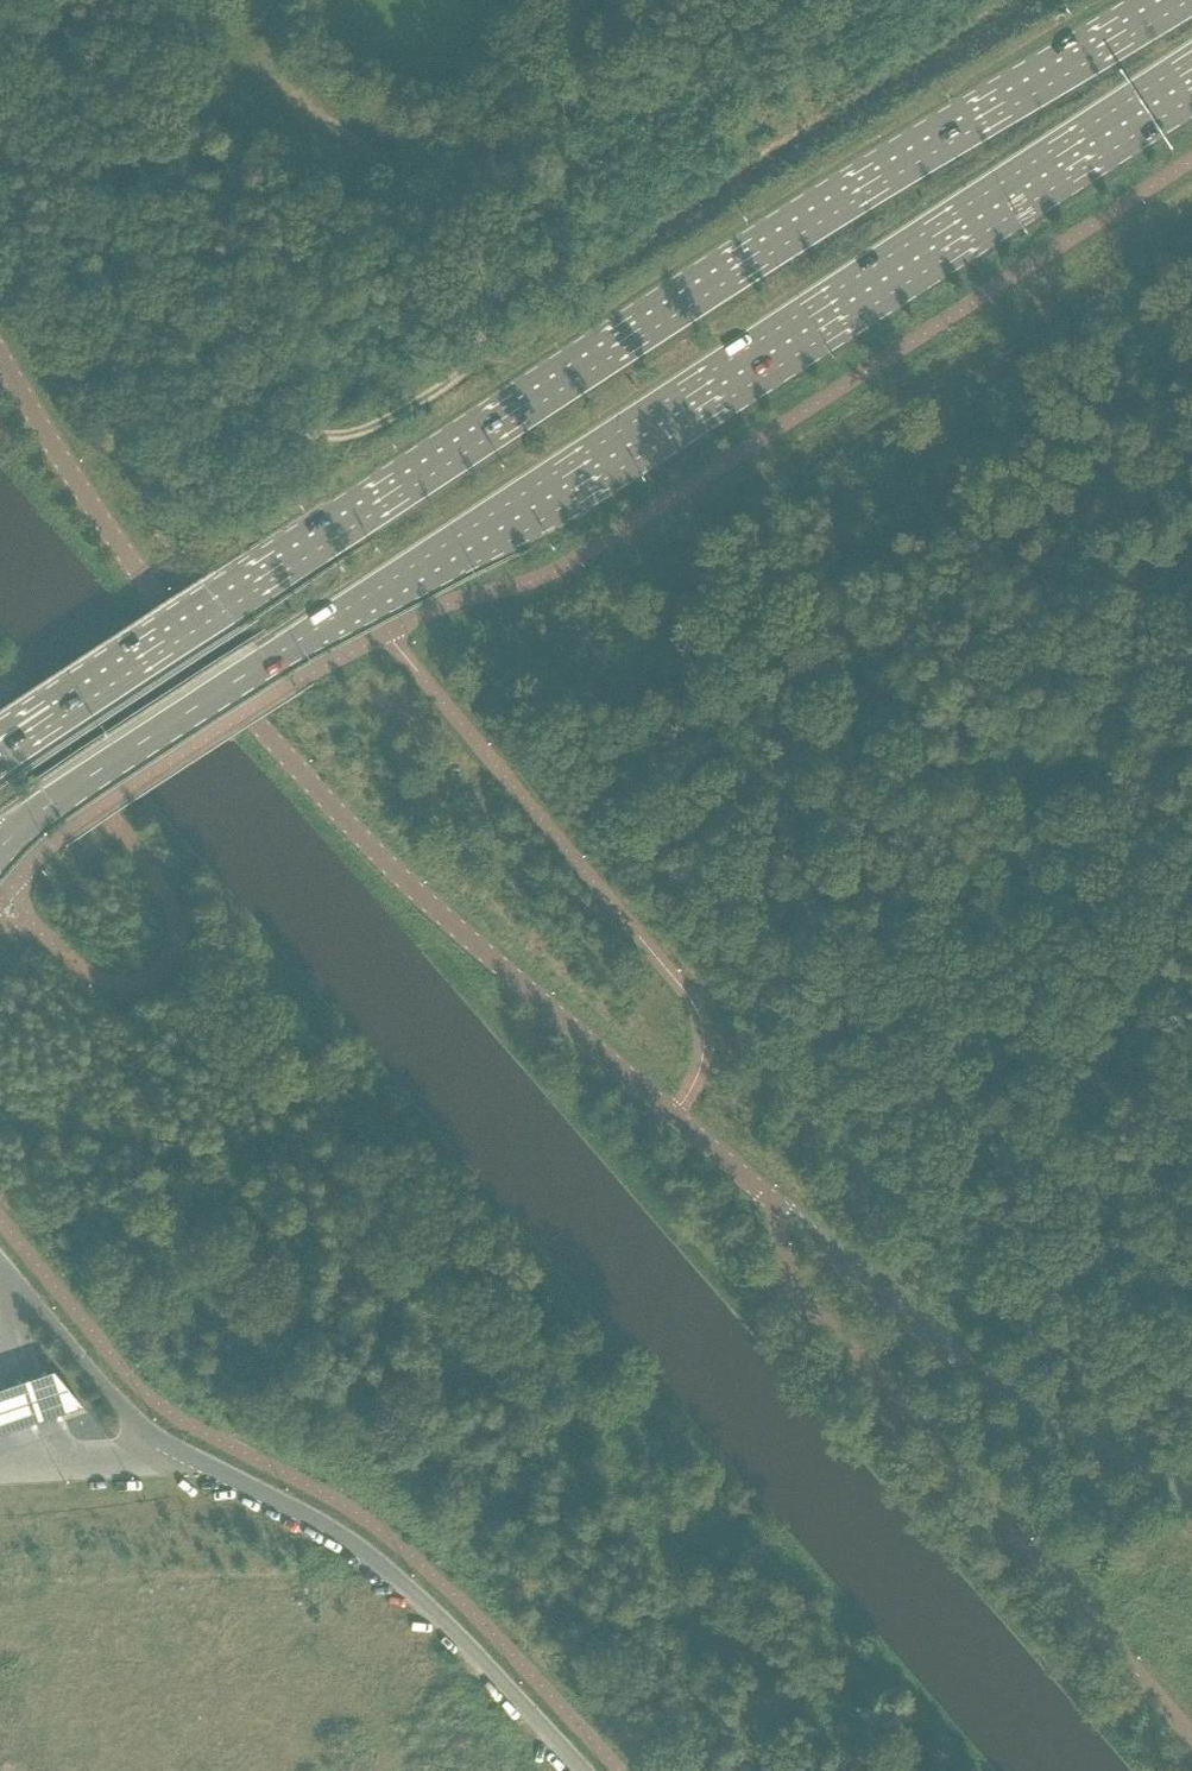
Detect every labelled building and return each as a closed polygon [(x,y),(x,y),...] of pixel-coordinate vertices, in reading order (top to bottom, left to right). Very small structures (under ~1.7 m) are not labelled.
[(500,697),(491,686),(480,695),(490,706),(500,697)] [(53,1374),(49,1376),(51,1380),(63,1417),(83,1410),(53,1374)] [(50,1382),(0,1399),(0,1444),(64,1423),(51,1386),(50,1382)]
